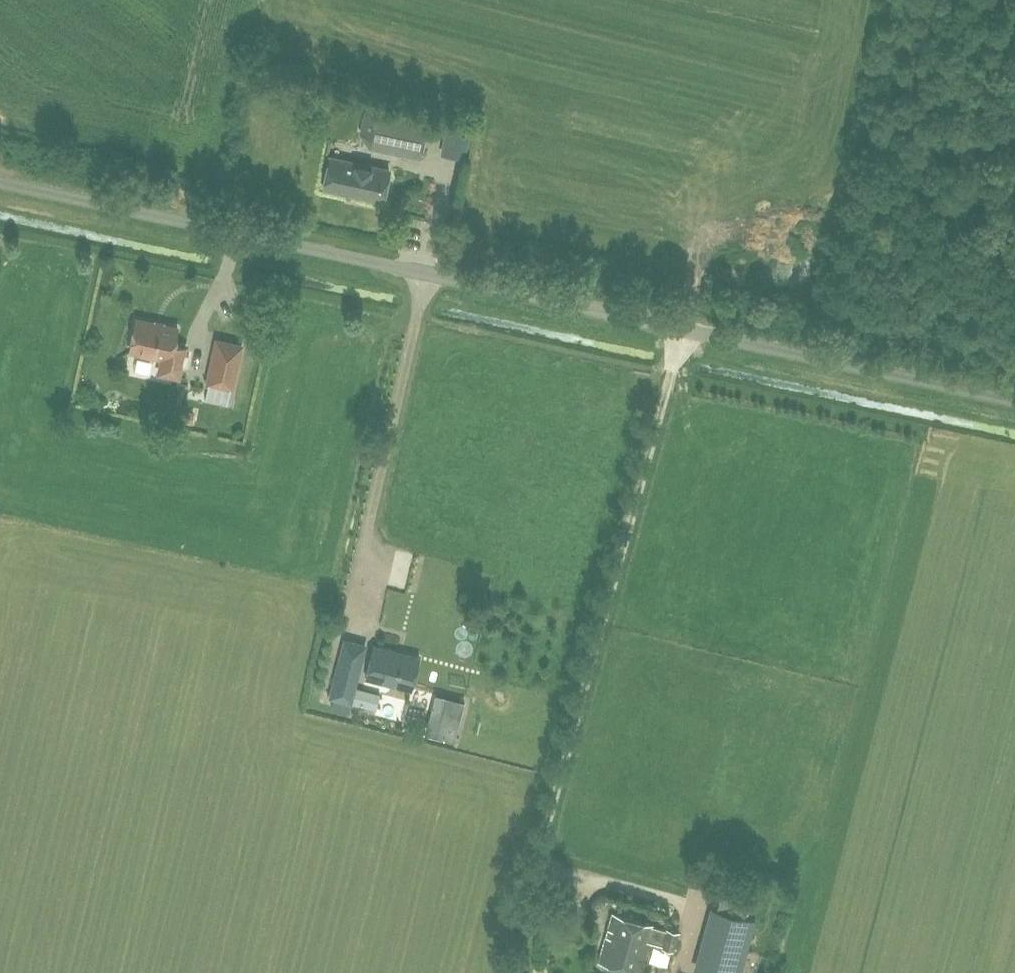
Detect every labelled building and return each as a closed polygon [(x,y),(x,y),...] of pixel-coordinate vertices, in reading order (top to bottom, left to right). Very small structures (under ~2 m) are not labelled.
[(369,148),(420,159),(430,116),(366,102),(359,133),(369,148)] [(465,159),(472,127),(446,122),(440,154),(465,159)] [(330,157),(323,188),(382,201),(389,170),(330,157)] [(177,328),(136,319),(129,351),(161,358),(160,367),(179,371),(181,364),(186,365),(189,355),(183,353),(184,347),(173,345),(177,328)] [(216,340),(207,383),(231,389),(241,346),(216,340)] [(179,408),(176,421),(192,424),(194,412),(179,408)] [(419,658),(374,646),(366,677),(411,689),(419,658)] [(339,657),(328,697),(352,703),(356,688),(363,663),(339,657)] [(356,688),(352,703),(376,710),(380,694),(356,688)] [(454,742),(465,701),(445,696),(435,737),(454,742)] [(755,920),(716,909),(698,971),(704,972),(740,972),(755,920)] [(613,913),(599,961),(638,972),(641,972),(650,942),(674,949),(679,932),(613,913)] [(518,942),(513,958),(520,960),(524,944),(518,942)]
